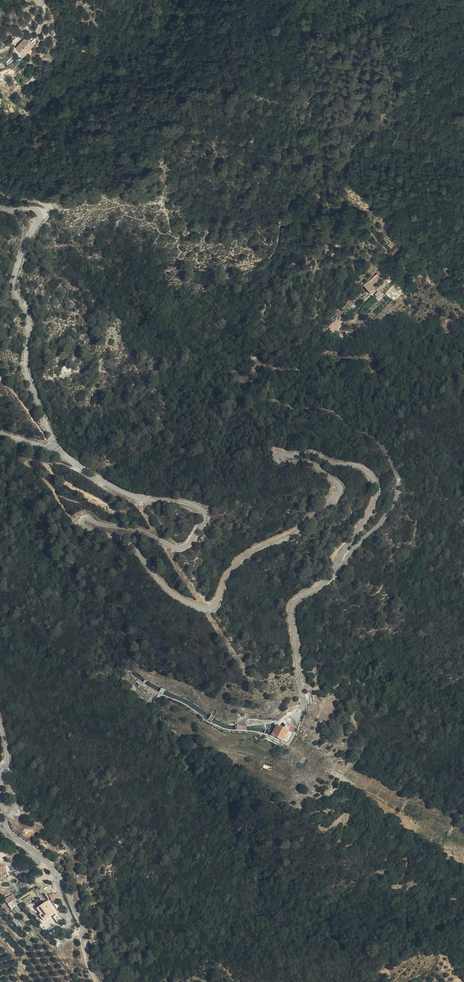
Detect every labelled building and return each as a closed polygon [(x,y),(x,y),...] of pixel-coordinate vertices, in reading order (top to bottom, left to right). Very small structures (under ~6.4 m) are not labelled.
[(25,47),(29,52),(31,51),(35,48),(29,39),(24,42),(17,47),(20,50),(25,47)] [(24,56),(29,52),(25,47),(20,50),(24,56)] [(365,286),(370,294),(374,290),(371,285),(375,280),(379,276),(377,274),(369,282),(365,286)] [(339,328),(336,324),(330,330),(333,333),(339,328)] [(286,747),(293,735),(287,732),(289,728),(283,725),(281,728),(278,726),(276,729),(271,738),(286,747)] [(287,732),(293,735),(295,730),(290,727),(289,728),(287,732)] [(11,879),(9,870),(4,871),(4,873),(1,874),(2,880),(11,879)] [(60,897),(57,891),(49,895),(52,901),(60,897)] [(18,905),(17,902),(14,898),(10,900),(15,907),(16,906),(18,905)] [(48,915),(44,909),(38,913),(41,919),(39,920),(44,926),(52,921),(48,915)]
